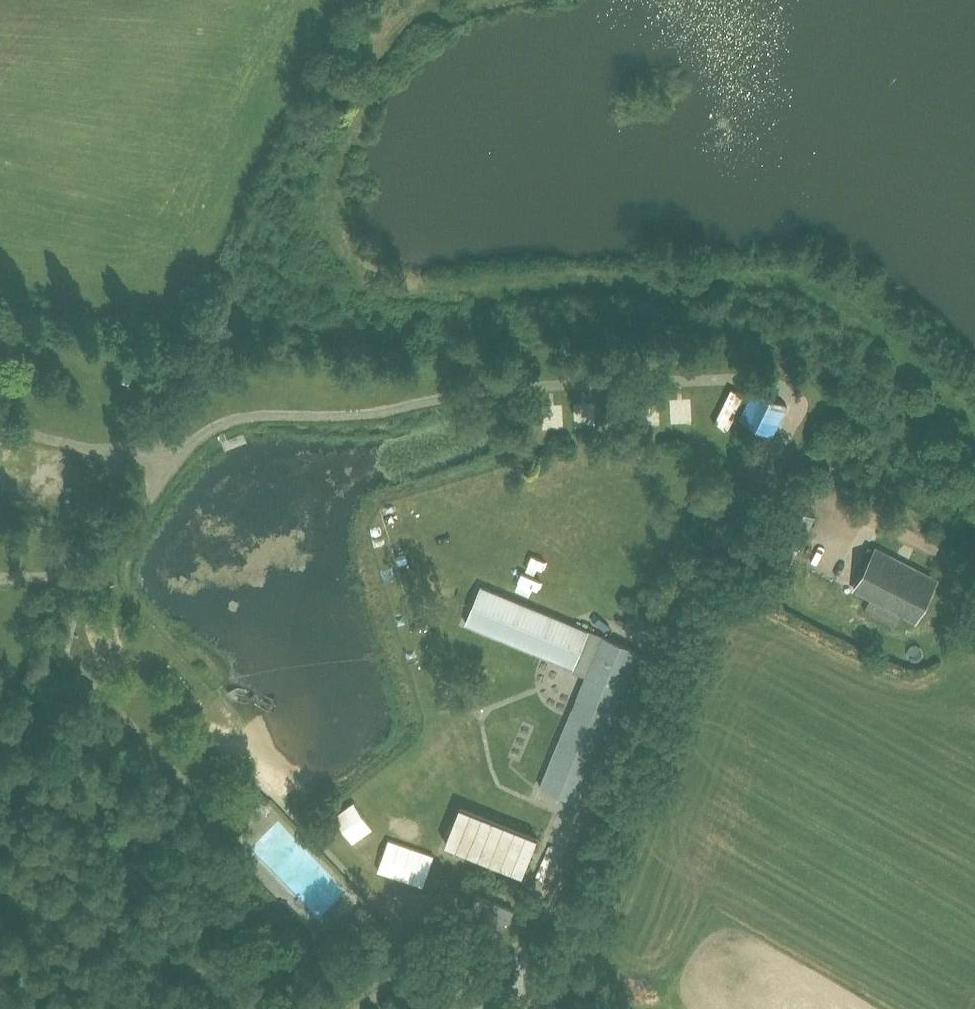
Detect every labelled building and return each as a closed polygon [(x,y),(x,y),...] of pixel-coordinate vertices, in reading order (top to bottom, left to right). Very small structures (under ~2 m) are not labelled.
[(788,405),(755,389),(741,418),(773,435),(788,405)] [(700,402),(680,403),(681,428),(701,427),(700,402)] [(648,404),(649,428),(669,427),(668,403),(648,404)] [(584,408),(585,420),(602,418),(601,406),(584,408)] [(552,407),(552,432),(573,432),(573,408),(552,407)] [(816,515),(796,505),(766,561),(786,572),(816,515)] [(855,589),(915,621),(937,579),(877,547),(855,589)] [(574,668),(573,671),(586,676),(540,785),(578,801),(640,650),(482,584),(466,623),(574,668)] [(500,717),(498,740),(523,742),(525,719),(500,717)] [(363,804),(345,817),(364,844),(382,832),(363,804)] [(460,804),(445,843),(523,873),(538,834),(460,804)] [(388,872),(432,889),(444,860),(400,842),(388,872)] [(499,947),(515,909),(476,893),(461,932),(499,947)]
